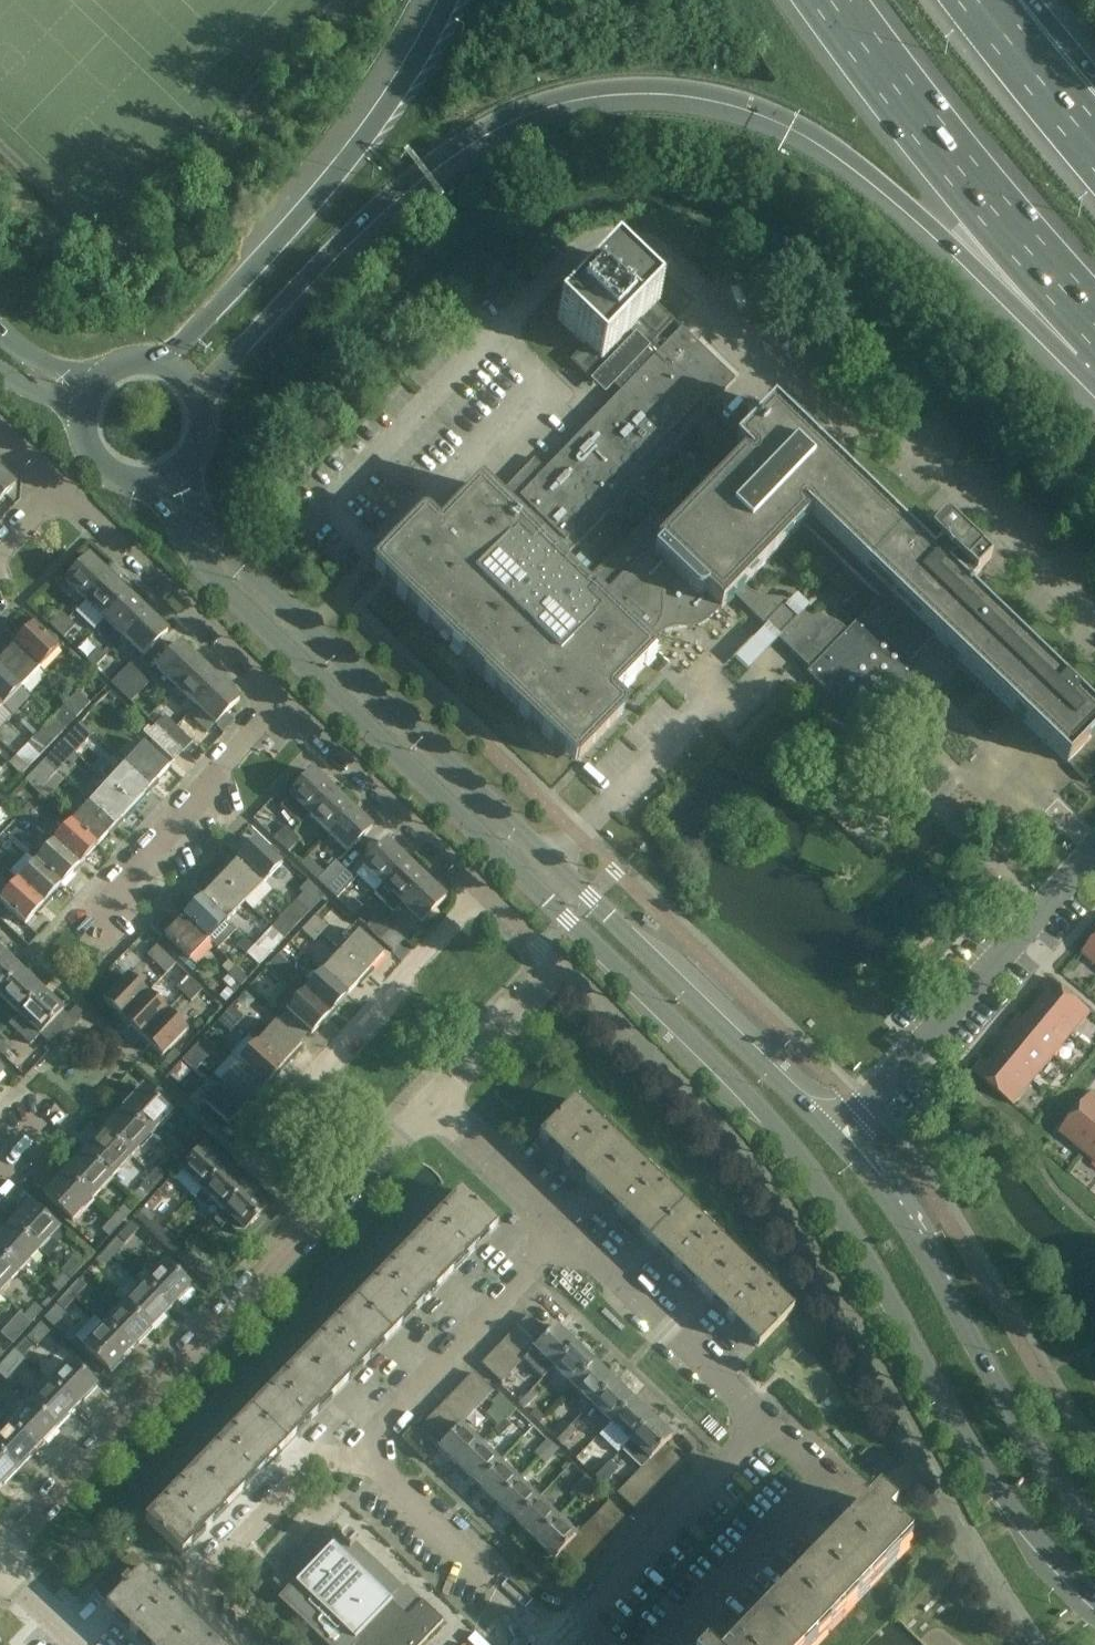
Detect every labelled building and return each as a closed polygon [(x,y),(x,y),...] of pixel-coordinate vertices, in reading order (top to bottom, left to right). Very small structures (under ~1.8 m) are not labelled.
[(375,566),(376,567),(375,568),(373,570),(381,577),(384,580),(386,578),(396,588),(397,589),(395,592),(405,602),(407,600),(419,611),(416,614),(423,621),(427,624),(450,647),(460,657),(472,668),(483,679),(484,679),(494,689),(496,687),(519,710),(517,711),(518,713),(528,722),(531,719),(542,730),(540,732),(551,742),(553,740),(554,741),(565,751),(563,753),(574,763),(577,760),(578,761),(602,736),(615,722),(621,715),(622,713),(623,711),(623,709),(621,707),(610,697),(620,686),(622,688),(632,677),(630,675),(641,664),(643,665),(648,661),(651,657),(653,655),(654,655),(652,653),(653,652),(647,647),(655,639),(657,636),(660,633),(665,631),(669,629),(674,628),(678,627),(688,627),(693,627),(697,625),(702,623),(706,621),(710,618),(713,614),(710,611),(716,605),(719,607),(721,609),(734,596),(766,627),(767,628),(764,631),(774,641),(777,638),(779,639),(810,670),(806,674),(863,729),(919,672),(909,662),(934,636),(1067,764),(1094,734),(1094,714),(1092,711),(1094,708),(1094,698),(981,589),(979,591),(973,585),(988,569),(964,546),(943,526),(928,542),(923,536),(911,525),(904,531),(831,460),(830,460),(823,453),(797,428),(772,404),(734,444),(703,414),(709,408),(735,381),(681,329),(681,330),(660,351),(652,344),(673,323),(674,322),(656,305),(658,302),(615,260),(558,319),(585,346),(570,362),(588,379),(591,382),(592,384),(602,374),(612,383),(612,384),(614,386),(618,390),(619,390),(621,392),(545,470),(541,466),(534,459),(494,500),(482,487),(481,488),(479,486),(469,495),(471,497),(460,509),(458,507),(447,518),(449,520),(438,531),(428,520),(426,519),(423,519),(421,519),(419,520),(413,527),(413,526),(375,566)] [(15,486),(0,471),(0,502),(15,486)] [(84,601),(109,575),(89,556),(64,582),(84,601)] [(103,620),(128,594),(109,575),(84,601),(103,620)] [(122,638),(147,612),(128,594),(103,620),(122,638)] [(61,612),(49,625),(55,631),(67,619),(61,612)] [(147,612),(122,638),(143,658),(168,632),(147,612)] [(67,619),(55,631),(64,639),(75,626),(67,619)] [(14,645),(40,669),(58,650),(33,626),(14,645)] [(175,689),(201,663),(180,643),(155,669),(175,689)] [(14,645),(0,660),(0,669),(21,689),(40,669),(14,645)] [(87,661),(95,669),(107,656),(99,649),(87,661)] [(201,663),(175,689),(195,708),(220,681),(201,663)] [(120,693),(139,674),(130,665),(111,684),(120,693)] [(0,669),(0,706),(2,708),(21,689),(0,669)] [(139,674),(120,693),(131,703),(149,684),(139,674)] [(220,681),(195,708),(214,727),(226,714),(239,700),(220,681)] [(71,699),(83,710),(89,704),(78,692),(71,699)] [(83,710),(71,699),(53,719),(64,730),(83,710)] [(226,714),(214,727),(223,734),(234,722),(226,714)] [(155,726),(165,735),(174,725),(165,716),(155,726)] [(93,735),(80,723),(73,731),(85,743),(93,735)] [(174,725),(165,735),(183,752),(192,743),(174,725)] [(155,726),(147,735),(174,761),(183,752),(165,735),(155,726)] [(34,738),(46,750),(53,742),(41,731),(34,738)] [(46,750),(34,738),(27,745),(39,757),(46,750)] [(125,764),(151,787),(169,767),(144,744),(125,764)] [(43,762),(56,773),(63,766),(50,754),(43,762)] [(16,757),(8,765),(21,776),(28,769),(16,757)] [(25,781),(37,793),(56,773),(43,762),(25,781)] [(151,787),(125,764),(107,784),(133,807),(151,787)] [(308,817),(333,791),(313,772),(279,807),(299,826),(308,817)] [(133,807),(107,784),(89,804),(114,827),(133,807)] [(327,835),(352,809),(333,791),(308,817),(327,835)] [(72,823),(97,846),(114,827),(89,804),(72,823)] [(21,813),(34,825),(40,817),(28,806),(21,813)] [(352,809),(327,835),(347,854),(372,828),(352,809)] [(14,821),(27,832),(34,825),(21,813),(14,821)] [(54,843),(79,866),(97,846),(72,823),(54,843)] [(280,845),(292,833),(285,826),(273,839),(280,845)] [(292,833),(280,845),(288,853),(300,840),(292,833)] [(239,860),(263,885),(282,865),(258,841),(239,860)] [(362,868),(382,887),(382,888),(408,861),(387,842),(362,868)] [(36,862),(61,885),(79,866),(54,843),(36,862)] [(263,885),(239,860),(220,880),(244,904),(263,885)] [(327,890),(346,871),(336,861),(317,880),(327,890)] [(394,913),(401,906),(427,880),(408,861),(382,888),(382,887),(374,895),(394,913)] [(18,882),(43,905),(61,885),(36,862),(18,882)] [(346,871),(327,890),(336,899),(355,880),(346,871)] [(244,904),(220,880),(201,899),(226,923),(227,923),(244,904)] [(427,880),(401,906),(420,924),(446,898),(427,880)] [(18,882),(0,902),(0,903),(25,925),(43,905),(18,882)] [(236,932),(227,923),(226,923),(201,899),(183,918),(208,942),(218,951),(236,932)] [(353,899),(345,908),(354,916),(362,908),(353,899)] [(297,901),(290,908),(290,909),(302,920),(309,913),(297,901)] [(290,909),(283,916),(295,927),(302,920),(290,909)] [(374,935),(386,923),(377,915),(366,927),(374,935)] [(308,923),(321,934),(327,927),(315,916),(308,923)] [(208,942),(183,918),(164,937),(189,961),(208,942)] [(301,931),(314,942),(321,934),(308,923),(301,931)] [(386,923),(374,935),(381,941),(392,929),(386,923)] [(392,929),(381,941),(393,952),(404,940),(392,929)] [(340,952),(366,975),(383,956),(358,933),(340,952)] [(1081,955),(1094,966),(1094,938),(1081,955)] [(273,952),(261,940),(254,946),(266,958),(273,952)] [(156,946),(147,956),(166,974),(176,965),(156,946)] [(266,958),(254,946),(252,949),(247,954),(259,966),(264,960),(266,958)] [(21,970),(0,950),(0,993),(21,970)] [(322,972),(348,995),(366,975),(340,952),(322,972)] [(272,962),(284,973),(291,966),(278,955),(272,962)] [(265,970),(277,981),(284,973),(272,962),(265,970)] [(248,980),(235,968),(227,975),(229,976),(230,977),(240,988),(248,980)] [(42,990),(21,970),(0,993),(0,999),(17,1016),(42,990)] [(348,995),(322,972),(304,991),(330,1014),(348,995)] [(123,1021),(148,995),(127,976),(103,1001),(123,1021)] [(188,976),(176,988),(184,995),(195,983),(188,976)] [(1036,1007),(1072,1037),(1091,1013),(1050,979),(1042,989),(1048,994),(1036,1007)] [(195,983),(184,995),(191,1002),(203,990),(195,983)] [(30,1046),(39,1036),(63,1011),(42,990),(17,1016),(18,1016),(9,1025),(30,1046)] [(227,990),(220,997),(225,1003),(233,996),(227,990)] [(330,1014),(304,991),(285,1012),(311,1035),(330,1014)] [(142,1039),(167,1013),(148,995),(123,1021),(142,1039)] [(224,1015),(237,1026),(244,1018),(231,1007),(224,1015)] [(1012,1025),(1053,1059),(1072,1037),(1036,1007),(1025,1021),(1019,1016),(1012,1025)] [(142,1039),(162,1058),(186,1032),(167,1013),(142,1039)] [(281,1019),(296,1032),(301,1026),(286,1013),(281,1019)] [(217,1022),(230,1033),(237,1026),(224,1015),(217,1022)] [(281,1019),(276,1025),(290,1038),(296,1032),(281,1019)] [(256,1044),(282,1067),(300,1047),(290,1038),(276,1025),(275,1024),(266,1034),(257,1026),(248,1036),(256,1044)] [(998,1053),(1034,1082),(1053,1059),(1012,1025),(1004,1035),(1010,1039),(998,1053)] [(2,1056),(10,1049),(0,1039),(0,1054),(2,1056)] [(238,1064),(264,1087),(282,1067),(256,1044),(238,1064)] [(189,1054),(201,1065),(208,1057),(196,1046),(189,1054)] [(174,1049),(164,1060),(169,1065),(179,1055),(174,1049)] [(1034,1082),(998,1053),(987,1067),(981,1062),(973,1072),(1014,1106),(1034,1082)] [(201,1065),(189,1054),(182,1061),(194,1072),(201,1065)] [(264,1087),(238,1064),(220,1083),(246,1107),(264,1087)] [(202,1103),(203,1104),(228,1126),(246,1107),(220,1083),(202,1103)] [(123,1110),(151,1137),(172,1115),(143,1088),(123,1110)] [(1060,1134),(1083,1153),(1094,1138),(1094,1094),(1093,1092),(1059,1134),(1060,1134)] [(593,1191),(628,1154),(573,1101),(538,1138),(593,1191)] [(203,1104),(197,1110),(222,1133),(228,1126),(203,1104)] [(151,1137),(123,1110),(103,1131),(132,1158),(151,1137)] [(132,1158),(103,1131),(83,1153),(112,1179),(132,1158)] [(1083,1153),(1094,1163),(1094,1138),(1083,1153)] [(180,1172),(173,1179),(194,1200),(201,1192),(226,1167),(204,1146),(180,1171),(180,1172)] [(112,1179),(83,1153),(64,1174),(93,1200),(112,1179)] [(648,1243),(683,1206),(628,1154),(593,1191),(648,1243)] [(151,1176),(159,1183),(170,1170),(162,1163),(151,1176)] [(222,1211),(246,1186),(226,1167),(201,1192),(194,1200),(204,1209),(211,1201),(222,1211)] [(93,1200),(64,1174),(44,1195),(73,1222),(93,1200)] [(151,1176),(140,1188),(148,1195),(159,1183),(151,1176)] [(246,1186),(222,1211),(244,1233),(268,1208),(246,1186)] [(407,1247),(444,1282),(497,1227),(460,1192),(407,1247)] [(10,1225),(39,1252),(59,1230),(30,1204),(10,1225)] [(112,1218),(120,1226),(131,1213),(124,1206),(112,1218)] [(703,1295),(738,1259),(683,1206),(648,1243),(703,1295)] [(135,1219),(156,1239),(164,1231),(153,1220),(143,1210),(135,1219)] [(120,1226),(112,1218),(101,1231),(109,1238),(120,1226)] [(10,1225),(0,1236),(0,1255),(20,1273),(39,1252),(10,1225)] [(164,1231),(156,1239),(177,1259),(189,1247),(180,1239),(176,1243),(165,1232),(164,1231)] [(107,1249),(115,1256),(125,1244),(117,1237),(107,1249)] [(177,1259),(190,1271),(201,1259),(189,1247),(177,1259)] [(444,1282),(407,1247),(355,1301),(392,1337),(444,1282)] [(95,1262),(103,1269),(115,1256),(107,1249),(95,1262)] [(0,1255),(0,1294),(20,1273),(0,1255)] [(738,1259),(703,1295),(757,1347),(758,1348),(793,1311),(738,1259)] [(63,1273),(71,1281),(81,1269),(73,1262),(63,1273)] [(143,1283),(170,1310),(191,1288),(164,1262),(143,1283)] [(71,1281),(63,1273),(51,1286),(59,1293),(71,1281)] [(68,1291),(76,1299),(87,1287),(79,1279),(68,1291)] [(170,1310),(143,1283),(123,1304),(150,1330),(170,1310)] [(76,1299),(68,1291),(56,1304),(64,1311),(76,1299)] [(392,1337),(355,1301),(302,1356),(339,1392),(392,1337)] [(24,1316),(32,1323),(43,1311),(35,1304),(24,1316)] [(150,1330),(123,1304),(103,1325),(130,1351),(150,1330)] [(57,1306),(44,1319),(52,1327),(65,1314),(57,1306)] [(32,1323),(24,1316),(12,1329),(20,1336),(32,1323)] [(539,1343),(547,1334),(528,1316),(520,1325),(539,1343)] [(130,1351),(103,1325),(83,1346),(110,1372),(130,1351)] [(539,1343),(520,1325),(510,1335),(530,1353),(533,1350),(539,1343)] [(555,1327),(547,1334),(539,1343),(533,1350),(553,1369),(575,1346),(555,1327)] [(501,1345),(521,1363),(530,1353),(510,1335),(501,1345)] [(26,1338),(14,1351),(22,1358),(33,1345),(27,1339),(26,1338)] [(492,1354),(511,1373),(521,1363),(501,1345),(492,1354)] [(572,1387),(580,1379),(594,1364),(575,1346),(553,1369),(572,1387)] [(14,1351),(5,1361),(16,1371),(25,1360),(22,1358),(14,1351)] [(502,1383),(511,1373),(492,1354),(482,1364),(502,1383)] [(339,1392),(302,1356),(250,1411),(287,1446),(339,1392)] [(49,1382),(76,1408),(96,1387),(69,1360),(49,1382)] [(580,1379),(572,1387),(591,1406),(613,1382),(594,1364),(580,1379)] [(463,1384),(483,1403),(493,1393),(473,1374),(463,1384)] [(76,1408),(49,1382),(29,1403),(56,1429),(76,1408)] [(611,1425),(633,1401),(613,1382),(591,1406),(611,1425)] [(483,1403),(463,1384),(454,1393),(474,1412),(483,1403)] [(519,1404),(532,1391),(526,1385),(513,1398),(519,1404)] [(532,1391),(519,1404),(524,1410),(538,1396),(532,1391)] [(474,1412),(454,1393),(445,1403),(465,1422),(474,1412)] [(633,1401),(611,1425),(630,1443),(652,1419),(633,1401)] [(56,1429),(29,1403),(9,1423),(36,1450),(56,1429)] [(465,1422),(445,1403),(436,1412),(455,1431),(460,1425),(461,1425),(465,1422)] [(535,1409),(529,1415),(538,1422),(543,1417),(535,1409)] [(287,1446),(250,1411),(197,1466),(234,1501),(287,1446)] [(455,1431),(436,1412),(426,1422),(445,1440),(455,1431)] [(9,1423),(8,1424),(1,1417),(0,1418),(0,1455),(16,1470),(36,1450),(9,1423)] [(630,1443),(622,1451),(640,1468),(644,1464),(648,1460),(649,1462),(656,1455),(665,1447),(664,1446),(671,1438),(652,1419),(630,1443)] [(503,1421),(494,1430),(501,1436),(510,1427),(503,1421)] [(426,1422),(418,1431),(437,1449),(438,1448),(445,1440),(426,1422)] [(557,1441),(570,1427),(564,1422),(551,1436),(557,1441)] [(458,1467),(481,1444),(461,1425),(460,1425),(455,1431),(445,1440),(438,1448),(458,1467)] [(570,1427),(557,1441),(562,1447),(575,1433),(570,1427)] [(539,1459),(553,1445),(547,1439),(533,1454),(539,1459)] [(481,1444),(458,1467),(477,1485),(500,1462),(481,1444)] [(545,1465),(559,1450),(553,1445),(539,1459),(545,1465)] [(665,1447),(656,1455),(674,1473),(683,1464),(665,1447)] [(16,1470),(0,1455),(0,1487),(16,1470)] [(674,1473),(656,1455),(649,1462),(648,1460),(644,1464),(664,1483),(674,1473)] [(595,1478),(609,1465),(602,1458),(589,1472),(595,1478)] [(500,1462),(477,1485),(497,1504),(519,1481),(500,1462)] [(636,1474),(655,1492),(664,1483),(644,1464),(636,1474)] [(609,1465),(595,1478),(601,1484),(614,1470),(609,1465)] [(234,1501),(197,1466),(145,1520),(181,1556),(234,1501)] [(626,1484),(646,1503),(655,1492),(636,1474),(626,1484)] [(578,1496),(592,1482),(585,1476),(572,1490),(578,1496)] [(519,1481),(497,1504),(516,1523),(539,1500),(519,1481)] [(583,1501),(597,1487),(592,1482),(578,1496),(583,1501)] [(626,1484),(617,1493),(637,1512),(646,1503),(626,1484)] [(539,1500),(516,1523),(535,1541),(558,1518),(539,1500)] [(599,1512),(618,1531),(627,1522),(607,1503),(599,1512)] [(825,1634),(906,1549),(884,1527),(891,1519),(874,1503),(852,1525),(737,1644),(814,1644),(825,1634)] [(589,1522),(609,1540),(618,1531),(599,1512),(589,1522)] [(558,1518),(535,1541),(555,1560),(562,1552),(572,1542),(577,1536),(576,1535),(558,1518)] [(580,1532),(600,1550),(609,1540),(589,1522),(580,1532)] [(283,1572),(273,1582),(286,1594),(280,1600),(328,1644),(420,1644),(442,1622),(421,1602),(418,1605),(354,1543),(352,1545),(344,1538),(341,1542),(326,1527),(283,1572)] [(572,1542),(591,1560),(600,1550),(580,1532),(576,1535),(577,1536),(572,1542)] [(591,1560),(572,1542),(562,1552),(581,1570),(591,1560)] [(107,1605),(142,1572),(146,1567),(131,1553),(94,1592),(107,1605)] [(107,1605),(105,1608),(144,1644),(175,1644),(195,1624),(184,1613),(142,1572),(107,1605)] [(175,1644),(217,1644),(195,1624),(175,1644)]
